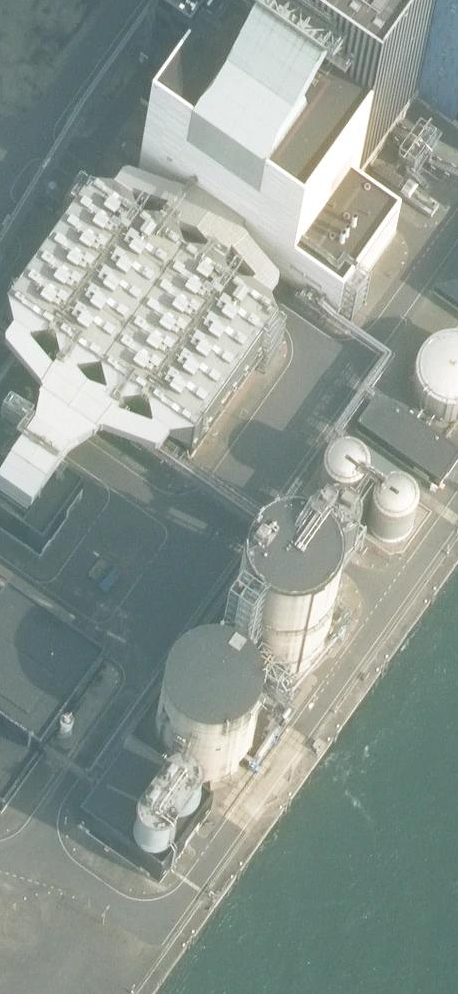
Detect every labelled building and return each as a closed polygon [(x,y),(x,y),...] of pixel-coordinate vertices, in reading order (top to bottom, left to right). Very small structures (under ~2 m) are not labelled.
[(146,103),(178,126),(146,172),(193,206),(249,245),(342,311),(397,234),(351,201),(420,103),(457,129),(457,40),(401,0),(189,0),(151,53),(171,67),(146,103)] [(457,40),(457,0),(401,0),(457,40)] [(279,344),(89,210),(11,321),(200,455),(279,344)] [(432,295),(457,313),(457,259),(432,295)] [(414,358),(432,415),(457,407),(457,344),(414,358)] [(23,363),(9,373),(19,387),(33,377),(23,363)] [(40,557),(81,499),(64,486),(24,458),(0,442),(0,529),(40,557)] [(400,502),(413,473),(362,451),(358,463),(387,475),(379,492),(400,502)] [(351,460),(321,484),(343,510),(373,486),(351,460)] [(352,577),(359,536),(314,528),(308,565),(318,566),(317,571),(352,577)] [(102,669),(0,597),(0,812),(1,813),(102,669)] [(248,776),(248,694),(164,693),(164,776),(248,776)] [(159,884),(210,812),(128,754),(77,826),(159,884)]
